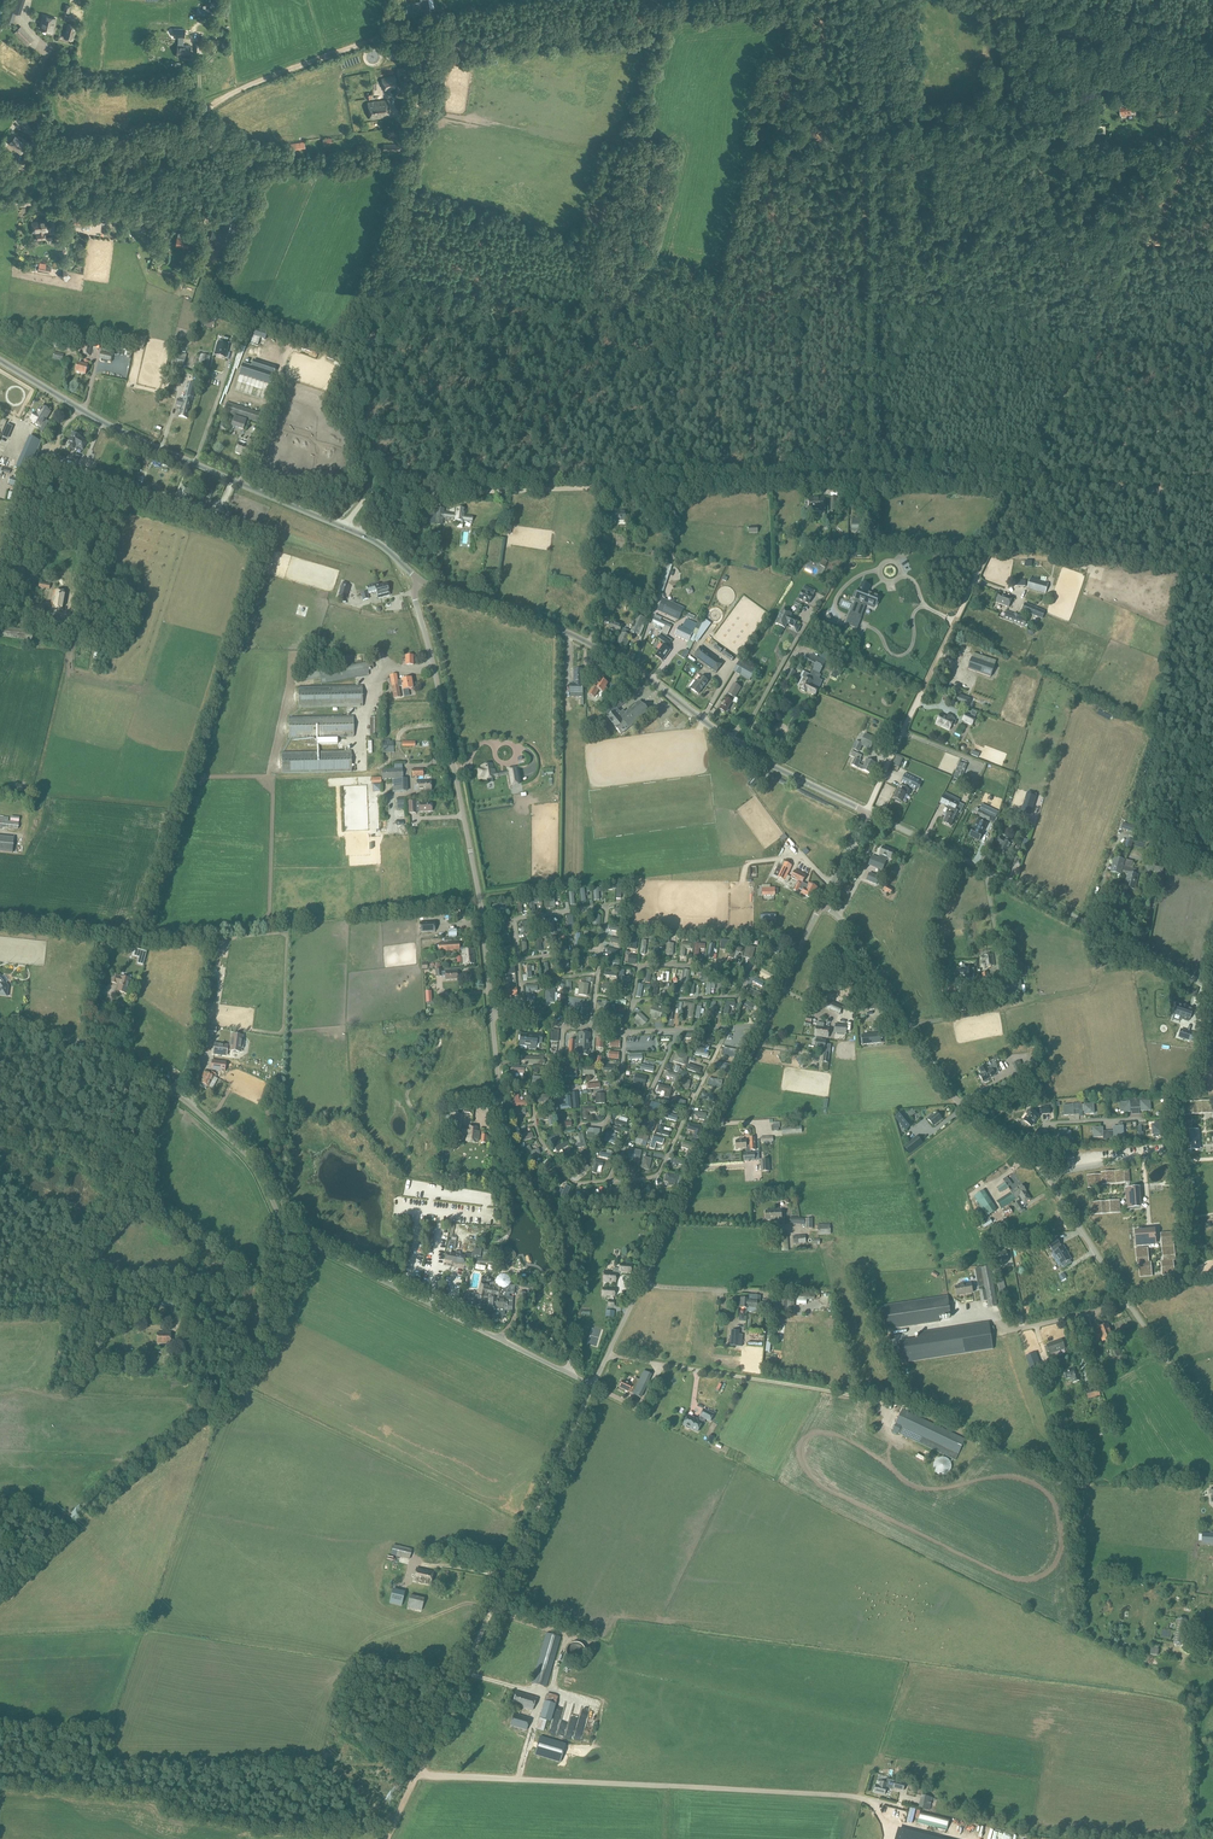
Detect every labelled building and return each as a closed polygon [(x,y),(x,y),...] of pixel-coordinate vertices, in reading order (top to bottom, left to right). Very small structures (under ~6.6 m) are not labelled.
[(413,3),(414,11),(416,10),(421,10),(421,16),(430,14),(429,8),(428,0),(421,0),(421,2),(415,3),(413,3)] [(16,12),(10,11),(6,23),(12,25),(16,12)] [(53,31),(56,19),(43,16),(40,28),(53,31)] [(78,26),(68,23),(63,38),(73,40),(78,26)] [(20,27),(14,32),(27,46),(33,40),(20,27)] [(174,29),(174,38),(179,38),(183,38),(184,38),(185,30),(174,29)] [(178,45),(177,57),(184,57),(189,57),(190,46),(183,45),(183,38),(179,38),(178,45)] [(395,75),(382,79),(386,91),(399,87),(395,75)] [(1166,93),(1166,99),(1166,100),(1182,100),(1182,90),(1166,91),(1166,93)] [(386,100),(368,103),(371,119),(389,117),(386,100)] [(1135,114),(1134,100),(1120,101),(1120,114),(1121,114),(1122,117),(1126,117),(1126,114),(1135,114)] [(31,112),(24,115),(32,129),(38,126),(31,112)] [(1065,133),(1067,138),(1068,142),(1075,141),(1072,131),(1065,133)] [(12,140),(9,144),(20,153),(27,146),(16,136),(12,140)] [(289,150),(304,148),(303,141),(288,144),(289,150)] [(72,226),(91,229),(93,218),(73,215),(72,226)] [(44,232),(44,231),(47,230),(47,229),(51,228),(51,231),(60,229),(58,216),(51,217),(52,224),(48,225),(48,220),(32,222),(34,232),(40,231),(40,232),(36,233),(37,241),(46,240),(45,233),(44,232)] [(176,226),(176,230),(186,232),(188,225),(188,223),(187,223),(178,222),(177,221),(176,226)] [(235,224),(226,221),(223,231),(226,232),(232,234),(235,224)] [(213,230),(211,237),(223,241),(226,232),(223,231),(222,233),(213,230)] [(178,232),(178,238),(177,238),(176,245),(188,247),(189,240),(185,239),(186,234),(178,232)] [(36,263),(35,269),(38,270),(38,271),(50,273),(51,267),(46,266),(46,264),(40,263),(39,264),(36,263)] [(257,334),(253,346),(260,348),(262,343),(269,345),(271,339),(257,334)] [(57,338),(56,347),(57,347),(63,348),(63,345),(65,346),(68,347),(68,342),(64,342),(64,339),(57,338)] [(217,343),(214,356),(226,358),(229,346),(229,343),(218,341),(218,343),(217,343)] [(84,344),(82,352),(82,354),(90,356),(92,346),(84,344)] [(102,344),(101,351),(112,354),(114,347),(102,344)] [(112,354),(101,351),(99,359),(111,361),(112,354)] [(53,359),(62,361),(64,354),(54,352),(53,359)] [(210,357),(201,354),(198,366),(207,369),(210,357)] [(186,358),(173,355),(171,365),(184,368),(186,358)] [(88,366),(77,363),(75,372),(86,375),(88,366)] [(270,374),(240,364),(236,374),(267,385),(270,374)] [(179,385),(183,371),(177,370),(174,384),(179,385)] [(197,384),(191,382),(187,396),(188,397),(193,398),(197,384)] [(177,399),(176,406),(181,407),(180,412),(179,416),(187,419),(190,409),(189,408),(190,403),(191,404),(192,399),(188,398),(187,402),(177,399)] [(227,402),(224,412),(258,423),(261,413),(227,402)] [(34,421),(33,423),(40,428),(38,430),(43,433),(49,422),(45,420),(50,412),(42,408),(41,409),(40,411),(39,411),(38,412),(39,413),(34,421)] [(247,420),(234,416),(231,426),(244,430),(247,420)] [(81,438),(81,437),(73,433),(68,441),(69,442),(68,444),(70,445),(69,447),(74,450),(74,449),(77,450),(78,447),(83,450),(87,442),(81,438)] [(11,439),(4,436),(0,444),(0,456),(2,457),(11,439)] [(30,437),(20,461),(17,468),(27,473),(40,442),(30,437)] [(248,457),(254,441),(248,439),(246,446),(239,443),(235,452),(248,457)] [(55,462),(51,469),(56,472),(60,465),(55,462)] [(62,464),(60,472),(62,472),(67,474),(79,478),(81,469),(62,464)] [(24,481),(25,477),(26,474),(17,471),(14,478),(23,481),(24,481)] [(23,481),(14,478),(11,477),(8,484),(21,488),(23,481)] [(191,491),(181,487),(176,500),(185,504),(191,491)] [(146,492),(145,495),(158,500),(160,495),(147,490),(146,492)] [(825,511),(824,499),(809,500),(810,512),(819,511),(819,515),(825,515),(825,511)] [(194,502),(191,510),(203,514),(206,506),(194,502)] [(221,507),(215,509),(215,516),(222,518),(226,512),(221,507)] [(436,507),(435,519),(434,523),(443,525),(444,518),(444,512),(445,508),(436,507)] [(451,513),(450,519),(454,519),(454,520),(454,522),(455,522),(454,525),(463,526),(463,523),(464,521),(471,522),(472,522),(473,517),(472,517),(465,516),(466,510),(455,509),(454,514),(451,513)] [(626,521),(625,511),(616,511),(616,512),(612,512),(612,521),(626,521)] [(852,519),(852,530),(865,530),(865,519),(852,519)] [(840,523),(838,528),(848,537),(848,521),(840,523)] [(664,568),(657,591),(663,593),(667,582),(671,570),(664,568)] [(1027,588),(1046,594),(1049,584),(1030,578),(1027,588)] [(387,584),(380,586),(379,583),(367,586),(368,592),(376,590),(378,598),(390,595),(387,584)] [(858,593),(856,592),(854,597),(856,598),(855,601),(858,602),(861,603),(862,601),(864,595),(865,596),(867,593),(869,586),(862,584),(860,590),(859,590),(860,590),(859,592),(858,593)] [(339,595),(346,597),(350,587),(342,585),(339,595)] [(802,590),(798,599),(809,604),(813,596),(813,595),(815,591),(805,587),(803,591),(802,590)] [(55,591),(51,608),(63,610),(66,593),(55,591)] [(363,600),(369,599),(367,592),(361,593),(363,600)] [(864,595),(862,601),(867,603),(866,605),(873,608),(874,605),(875,605),(879,597),(870,594),(867,593),(865,596),(864,595)] [(1009,607),(1012,598),(1000,593),(996,603),(1009,607)] [(612,599),(606,596),(603,602),(609,605),(612,599)] [(1027,596),(1024,602),(1032,606),(1035,600),(1027,596)] [(667,613),(679,619),(684,609),(664,599),(659,610),(661,611),(660,613),(666,616),(667,613)] [(1023,611),(1042,619),(1044,612),(1025,604),(1023,611)] [(30,605),(30,614),(44,615),(45,606),(30,605)] [(793,628),(797,621),(789,618),(791,615),(782,611),(775,625),(784,629),(786,625),(793,628)] [(1007,611),(1004,619),(1024,627),(1027,619),(1007,611)] [(634,623),(631,631),(631,632),(632,633),(640,636),(646,622),(644,621),(645,618),(638,615),(636,619),(635,619),(633,619),(632,621),(633,623),(634,623)] [(656,615),(652,624),(656,625),(654,628),(658,630),(659,627),(664,629),(662,633),(667,636),(671,626),(660,621),(662,618),(656,615)] [(850,615),(846,624),(850,625),(851,621),(855,622),(857,618),(855,617),(850,615)] [(851,621),(850,625),(857,628),(861,619),(860,619),(857,618),(855,622),(851,621)] [(711,624),(704,619),(695,640),(698,643),(711,624)] [(613,622),(610,629),(619,633),(620,632),(622,628),(623,625),(613,622)] [(675,635),(689,641),(693,632),(680,626),(675,635)] [(32,641),(33,630),(0,627),(0,637),(32,641)] [(620,632),(622,633),(618,643),(626,647),(631,637),(632,633),(631,632),(631,631),(622,628),(620,632)] [(666,637),(663,642),(664,643),(668,645),(671,641),(666,637)] [(669,647),(668,645),(664,643),(655,656),(663,661),(670,650),(668,648),(669,647)] [(694,656),(716,673),(724,663),(701,646),(694,656)] [(819,658),(814,668),(812,671),(820,674),(829,655),(823,652),(819,658)] [(974,653),(972,658),(995,666),(996,661),(974,653)] [(413,665),(413,655),(405,656),(405,665),(413,665)] [(374,667),(373,662),(372,658),(366,659),(366,662),(319,671),(298,675),(299,683),(320,679),(321,684),(369,675),(368,670),(368,669),(374,668),(374,667)] [(995,666),(972,658),(968,670),(991,678),(995,666)] [(741,663),(741,664),(736,673),(750,681),(755,671),(741,663)] [(574,681),(575,681),(575,683),(570,683),(570,693),(583,693),(583,684),(582,684),(582,681),(583,681),(584,670),(574,669),(574,681)] [(796,672),(790,669),(785,680),(791,683),(796,672)] [(802,677),(804,678),(799,688),(815,696),(818,689),(822,681),(817,679),(820,674),(812,671),(810,675),(805,672),(802,677)] [(397,674),(389,675),(390,678),(391,684),(391,687),(399,685),(402,685),(403,690),(408,689),(413,688),(411,678),(401,680),(398,681),(397,674)] [(703,675),(701,677),(697,683),(694,680),(689,687),(698,694),(708,681),(706,680),(707,678),(703,675)] [(596,688),(593,686),(588,694),(595,697),(599,689),(605,693),(608,688),(606,687),(608,683),(601,679),(596,688)] [(990,702),(993,685),(975,681),(971,698),(990,702)] [(725,698),(726,698),(719,709),(726,713),(732,702),(733,702),(735,698),(741,688),(734,683),(727,694),(725,698)] [(399,685),(391,687),(394,699),(401,697),(399,685)] [(362,686),(357,686),(298,687),(299,708),(363,707),(362,686)] [(956,703),(967,707),(970,699),(959,695),(956,703)] [(611,722),(605,727),(609,732),(615,727),(621,734),(649,711),(643,704),(642,704),(641,702),(640,703),(639,702),(636,704),(635,703),(629,709),(625,713),(623,711),(621,713),(618,710),(626,703),(624,699),(616,705),(613,708),(609,711),(606,713),(609,716),(608,718),(611,722)] [(370,717),(370,736),(380,736),(380,711),(376,711),(376,717),(370,717)] [(941,713),(935,724),(949,731),(952,725),(954,726),(955,725),(957,722),(956,721),(954,720),(955,718),(947,715),(947,716),(941,713)] [(965,713),(962,720),(973,725),(976,718),(965,713)] [(349,716),(348,716),(289,718),(289,739),(354,737),(353,716),(349,716)] [(667,722),(660,728),(666,734),(673,728),(667,722)] [(864,735),(860,744),(859,745),(862,746),(871,750),(875,740),(864,735)] [(390,739),(383,739),(383,753),(394,753),(394,742),(390,742),(390,739)] [(859,745),(860,744),(855,741),(852,749),(859,753),(862,746),(859,745)] [(346,751),(345,751),(282,753),(282,773),(352,772),(351,751),(346,751)] [(851,751),(849,756),(855,758),(852,765),(871,774),(876,763),(867,759),(863,767),(859,765),(861,760),(859,759),(861,756),(851,751)] [(960,762),(954,777),(961,780),(963,775),(962,774),(966,765),(960,762)] [(482,769),(478,769),(479,778),(479,779),(483,778),(484,781),(487,780),(487,783),(493,782),(492,779),(496,779),(496,778),(498,777),(498,776),(497,773),(496,773),(495,770),(493,770),(493,768),(492,764),(482,766),(482,769)] [(403,779),(403,768),(382,769),(382,780),(403,779)] [(517,768),(507,769),(507,771),(508,774),(510,785),(510,786),(511,786),(511,787),(519,786),(519,785),(520,785),(517,768)] [(424,777),(423,769),(412,769),(412,777),(424,777)] [(920,780),(906,773),(901,782),(911,787),(910,788),(915,790),(920,780)] [(961,780),(965,782),(965,784),(968,785),(970,782),(971,778),(963,775),(961,780)] [(406,779),(403,779),(392,780),(393,792),(407,791),(406,779)] [(418,792),(431,791),(430,781),(417,781),(418,792)] [(904,786),(901,791),(898,790),(894,798),(902,802),(906,793),(908,788),(904,786)] [(944,795),(940,803),(953,810),(955,811),(959,803),(944,795)] [(1027,795),(1022,811),(1030,814),(1036,797),(1027,795)] [(408,802),(409,814),(416,814),(416,810),(420,809),(420,812),(432,811),(432,803),(419,804),(416,804),(416,801),(408,802)] [(984,807),(982,812),(991,816),(989,821),(995,824),(997,819),(997,818),(999,814),(984,807)] [(950,814),(948,813),(944,823),(951,826),(958,813),(955,811),(953,810),(950,814)] [(991,816),(982,812),(979,810),(977,815),(989,821),(991,816)] [(11,821),(0,820),(0,827),(18,829),(19,822),(11,821)] [(974,829),(970,836),(979,841),(983,833),(982,833),(982,831),(983,831),(986,825),(978,821),(976,824),(976,823),(973,828),(974,829)] [(1123,822),(1121,828),(1136,834),(1138,828),(1137,827),(1138,824),(1129,821),(1128,824),(1123,822)] [(13,853),(14,837),(0,836),(0,852),(13,853)] [(996,843),(1001,846),(999,850),(1006,853),(1010,846),(1013,847),(1016,843),(1007,839),(1006,840),(999,837),(996,843)] [(1125,847),(1131,849),(1134,841),(1128,839),(1125,847)] [(879,858),(872,856),(868,865),(883,871),(886,861),(885,861),(887,858),(891,859),(895,851),(883,846),(880,855),(879,858)] [(1111,872),(1121,875),(1125,860),(1114,858),(1111,872)] [(785,862),(783,866),(779,864),(773,875),(785,881),(792,866),(785,862)] [(1162,874),(1165,865),(1155,863),(1153,872),(1162,874)] [(1136,870),(1125,867),(1123,874),(1127,875),(1125,887),(1135,889),(1139,875),(1135,874),(1136,870)] [(809,883),(808,885),(803,883),(806,876),(795,870),(791,878),(798,882),(794,890),(798,892),(800,889),(803,891),(802,894),(812,899),(818,888),(809,883)] [(866,880),(877,884),(880,877),(869,873),(866,880)] [(886,885),(883,890),(890,895),(893,889),(886,885)] [(849,894),(852,888),(846,886),(843,891),(849,894)] [(545,908),(555,908),(554,896),(544,896),(545,908)] [(528,899),(530,912),(535,911),(534,903),(538,903),(538,898),(528,899)] [(492,904),(493,915),(497,915),(497,909),(505,908),(505,903),(492,904)] [(623,917),(624,909),(615,907),(614,912),(620,912),(620,916),(623,917)] [(593,922),(592,926),(600,927),(601,916),(597,916),(596,922),(593,922)] [(435,932),(435,921),(419,922),(420,933),(435,932)] [(500,938),(500,934),(500,932),(495,932),(496,943),(509,942),(509,937),(500,938)] [(626,948),(634,949),(636,936),(627,935),(626,948)] [(721,940),(720,949),(728,950),(730,941),(721,940)] [(459,948),(459,942),(446,943),(447,952),(460,951),(459,950),(462,950),(463,964),(475,963),(474,949),(465,949),(464,948),(459,948)] [(653,956),(652,957),(658,957),(658,948),(664,948),(664,943),(654,942),(653,945),(653,946),(653,956)] [(447,952),(446,943),(438,943),(439,952),(447,952)] [(680,943),(679,957),(684,957),(685,949),(691,949),(691,944),(680,943)] [(665,944),(665,954),(673,955),(673,944),(665,944)] [(693,956),(698,956),(699,949),(704,949),(705,945),(695,944),(693,956)] [(732,945),(728,957),(733,958),(735,951),(740,953),(742,948),(732,945)] [(746,945),(743,957),(751,959),(754,947),(746,945)] [(137,964),(143,966),(147,951),(134,948),(132,956),(139,958),(137,964)] [(501,952),(496,953),(497,963),(511,962),(510,957),(502,958),(501,952)] [(635,964),(636,955),(628,954),(627,963),(635,964)] [(995,965),(993,954),(981,956),(982,962),(983,962),(983,963),(984,963),(985,967),(995,965)] [(559,960),(560,971),(564,971),(564,968),(568,968),(567,959),(559,960)] [(515,966),(500,967),(501,975),(515,973),(515,966)] [(1026,976),(1025,967),(1017,968),(1018,977),(1020,977),(1021,979),(1024,978),(1024,976),(1026,976)] [(618,979),(630,982),(631,977),(623,976),(624,970),(620,969),(618,979)] [(976,969),(965,969),(959,969),(959,975),(965,975),(965,978),(972,978),(974,978),(974,974),(976,974),(976,969)] [(682,981),(687,982),(689,971),(683,970),(681,981),(682,981)] [(458,979),(458,971),(445,972),(446,980),(458,979)] [(983,985),(990,983),(989,972),(981,973),(981,974),(982,979),(982,985),(983,985)] [(131,979),(121,977),(119,976),(120,976),(113,974),(111,983),(117,984),(119,984),(117,992),(127,994),(131,979)] [(7,995),(15,996),(16,987),(7,986),(0,978),(0,995),(7,995)] [(1018,980),(1008,981),(1009,993),(1009,996),(1015,995),(1015,993),(1019,993),(1018,980)] [(579,982),(578,994),(586,996),(588,984),(579,982)] [(707,982),(706,994),(710,994),(711,989),(714,990),(715,983),(707,982)] [(990,983),(983,985),(985,995),(991,994),(990,983)] [(615,989),(613,989),(613,985),(601,984),(600,989),(610,990),(610,993),(614,993),(615,989)] [(536,986),(525,986),(526,1001),(531,1000),(531,994),(533,994),(533,992),(537,991),(536,986)] [(546,990),(545,1003),(555,1003),(555,993),(555,990),(546,990)] [(975,997),(966,994),(963,1001),(973,1005),(975,997)] [(748,1009),(749,1007),(752,1009),(755,1005),(744,999),(742,1003),(747,1006),(746,1007),(748,1009)] [(834,1003),(829,1000),(826,1007),(831,1010),(834,1003)] [(725,1001),(724,1013),(728,1014),(729,1006),(734,1007),(735,1002),(725,1001)] [(874,1001),(867,1002),(868,1010),(880,1008),(879,1001),(874,1002),(874,1001)] [(694,1004),(683,1002),(682,1007),(689,1008),(687,1017),(692,1018),(694,1004)] [(718,1008),(715,1008),(716,1003),(711,1002),(708,1016),(713,1017),(714,1011),(717,1011),(718,1008)] [(1175,1014),(1173,1019),(1179,1022),(1180,1019),(1188,1022),(1189,1019),(1190,1019),(1193,1009),(1178,1004),(1176,1010),(1175,1010),(1174,1011),(1175,1012),(1175,1014)] [(615,1015),(623,1016),(624,1008),(616,1007),(615,1015)] [(810,1027),(813,1018),(807,1017),(804,1026),(810,1027)] [(847,1034),(847,1025),(836,1024),(835,1033),(847,1034)] [(817,1036),(822,1037),(828,1038),(829,1028),(817,1026),(815,1036),(817,1036)] [(550,1030),(549,1042),(554,1042),(554,1037),(558,1037),(559,1030),(554,1030),(550,1030)] [(1181,1030),(1179,1037),(1190,1041),(1193,1033),(1181,1030)] [(570,1039),(569,1046),(569,1055),(589,1056),(590,1033),(578,1032),(578,1036),(576,1035),(575,1039),(570,1039)] [(528,1033),(528,1035),(521,1035),(519,1045),(527,1046),(527,1048),(536,1049),(537,1042),(542,1043),(543,1035),(528,1033)] [(695,1033),(683,1033),(683,1038),(691,1038),(691,1044),(695,1044),(695,1033)] [(880,1033),(862,1035),(863,1045),(881,1043),(880,1033)] [(1193,1033),(1190,1041),(1197,1043),(1199,1035),(1193,1033)] [(229,1047),(228,1047),(228,1045),(214,1043),(213,1054),(227,1056),(228,1050),(229,1050),(229,1052),(241,1053),(243,1036),(231,1034),(229,1047)] [(629,1036),(626,1052),(630,1052),(630,1053),(644,1053),(644,1048),(653,1048),(652,1035),(629,1036)] [(821,1040),(817,1040),(816,1047),(824,1048),(824,1054),(823,1054),(822,1062),(829,1063),(831,1045),(825,1044),(826,1041),(821,1040)] [(882,1043),(862,1046),(863,1051),(883,1048),(882,1043)] [(694,1055),(707,1057),(708,1053),(703,1052),(704,1049),(697,1047),(697,1051),(694,1051),(694,1055)] [(733,1057),(735,1050),(723,1048),(722,1055),(733,1057)] [(676,1053),(673,1061),(685,1065),(687,1056),(676,1053)] [(802,1055),(796,1060),(800,1067),(807,1062),(802,1055)] [(1013,1063),(1013,1064),(1018,1074),(1029,1069),(1028,1065),(1022,1067),(1019,1060),(1013,1063)] [(213,1061),(212,1070),(224,1071),(225,1062),(213,1061)] [(726,1073),(728,1066),(717,1063),(715,1070),(726,1073)] [(582,1066),(582,1074),(594,1075),(594,1066),(582,1066)] [(996,1067),(992,1069),(991,1067),(988,1068),(986,1066),(979,1070),(982,1075),(980,1076),(984,1082),(996,1075),(995,1075),(999,1072),(996,1067)] [(509,1079),(515,1079),(515,1073),(523,1073),(523,1068),(510,1067),(509,1079)] [(565,1068),(565,1076),(576,1076),(576,1068),(565,1068)] [(202,1083),(200,1085),(206,1089),(207,1086),(209,1087),(216,1074),(211,1071),(210,1074),(207,1072),(201,1083),(202,1083)] [(667,1071),(666,1076),(673,1078),(672,1083),(676,1084),(679,1075),(667,1071)] [(635,1074),(633,1082),(644,1084),(646,1077),(635,1074)] [(542,1076),(532,1076),(531,1086),(542,1086),(542,1076)] [(222,1078),(219,1083),(229,1089),(233,1084),(222,1078)] [(680,1079),(678,1087),(688,1089),(690,1081),(680,1079)] [(719,1089),(721,1082),(710,1079),(708,1085),(719,1089)] [(1043,1081),(1033,1082),(1033,1090),(1044,1089),(1043,1081)] [(671,1088),(658,1084),(657,1090),(665,1092),(664,1097),(668,1098),(671,1088)] [(603,1093),(595,1094),(595,1104),(604,1103),(603,1093)] [(626,1094),(625,1099),(637,1101),(638,1097),(630,1095),(631,1093),(628,1093),(628,1095),(626,1094)] [(525,1101),(517,1101),(517,1096),(512,1096),(513,1106),(525,1106),(525,1101)] [(559,1105),(560,1109),(571,1108),(569,1096),(564,1096),(565,1104),(559,1105)] [(1165,1104),(1170,1101),(1168,1096),(1162,1098),(1165,1104)] [(673,1098),(672,1103),(685,1106),(686,1102),(677,1099),(678,1097),(675,1097),(674,1099),(673,1098)] [(1127,1103),(1120,1103),(1121,1112),(1130,1112),(1130,1108),(1135,1108),(1135,1099),(1127,1100),(1127,1103)] [(1143,1102),(1143,1099),(1135,1099),(1135,1108),(1141,1107),(1141,1111),(1150,1111),(1150,1101),(1143,1102)] [(663,1104),(652,1101),(650,1108),(652,1108),(655,1109),(661,1111),(663,1104)] [(1210,1101),(1183,1103),(1184,1115),(1187,1115),(1187,1113),(1208,1111),(1208,1113),(1211,1113),(1210,1101)] [(1093,1104),(1084,1105),(1084,1111),(1084,1114),(1094,1114),(1093,1104)] [(1064,1115),(1073,1115),(1073,1105),(1064,1106),(1064,1115)] [(1042,1114),(1049,1114),(1049,1106),(1042,1107),(1042,1109),(1038,1110),(1035,1113),(1031,1110),(1031,1111),(1030,1110),(1028,1110),(1027,1112),(1027,1113),(1028,1114),(1023,1120),(1032,1126),(1039,1116),(1039,1115),(1041,1113),(1042,1113),(1042,1114)] [(582,1107),(582,1118),(587,1118),(587,1112),(595,1112),(594,1107),(582,1107)] [(512,1109),(512,1120),(518,1120),(518,1114),(525,1114),(525,1109),(512,1109)] [(705,1113),(694,1111),(693,1115),(699,1116),(699,1119),(703,1120),(705,1113)] [(914,1124),(903,1111),(895,1118),(906,1131),(914,1124)] [(932,1115),(928,1118),(934,1125),(942,1119),(937,1113),(933,1116),(932,1115)] [(450,1128),(454,1129),(460,1129),(461,1115),(451,1114),(450,1128)] [(547,1126),(552,1126),(551,1115),(539,1117),(539,1122),(547,1122),(547,1126)] [(562,1117),(557,1117),(559,1128),(571,1126),(570,1121),(563,1122),(562,1117)] [(615,1124),(626,1128),(628,1123),(627,1123),(618,1120),(616,1119),(615,1124)] [(1153,1134),(1154,1137),(1158,1137),(1158,1134),(1162,1134),(1162,1124),(1161,1124),(1161,1121),(1156,1121),(1156,1122),(1155,1122),(1155,1124),(1152,1124),(1152,1134),(1153,1134)] [(701,1127),(688,1124),(686,1129),(695,1131),(693,1137),(698,1139),(701,1127)] [(663,1131),(664,1128),(658,1126),(657,1133),(669,1136),(670,1132),(663,1131)] [(782,1128),(783,1135),(802,1133),(801,1126),(782,1128)] [(467,1127),(467,1134),(466,1141),(477,1142),(478,1135),(478,1128),(467,1127)] [(1113,1127),(1114,1136),(1123,1136),(1123,1127),(1113,1127)] [(599,1129),(587,1128),(587,1132),(595,1133),(594,1138),(598,1139),(599,1129)] [(1103,1137),(1103,1132),(1102,1128),(1093,1128),(1094,1138),(1103,1137)] [(924,1138),(928,1144),(941,1136),(938,1130),(924,1138)] [(1057,1139),(1067,1139),(1066,1130),(1057,1130),(1057,1139)] [(1200,1145),(1199,1130),(1184,1131),(1185,1151),(1197,1150),(1197,1146),(1200,1145)] [(611,1133),(607,1131),(603,1140),(615,1144),(616,1140),(609,1137),(611,1133)] [(580,1143),(575,1144),(576,1149),(585,1146),(582,1134),(578,1135),(580,1143)] [(637,1134),(635,1138),(643,1140),(642,1145),(646,1146),(647,1141),(648,1137),(637,1134)] [(653,1136),(650,1148),(654,1149),(656,1143),(662,1144),(664,1139),(653,1136)] [(910,1155),(924,1144),(917,1136),(903,1147),(910,1155)] [(746,1141),(736,1141),(737,1149),(746,1149),(746,1148),(751,1148),(750,1142),(746,1142),(746,1141)] [(694,1146),(682,1142),(681,1147),(688,1149),(686,1155),(691,1157),(694,1146)] [(529,1145),(524,1147),(527,1158),(540,1154),(538,1149),(531,1151),(529,1145)] [(641,1151),(629,1148),(628,1154),(636,1155),(635,1160),(639,1161),(641,1151)] [(746,1148),(746,1149),(747,1153),(744,1153),(744,1161),(755,1161),(755,1153),(751,1153),(751,1150),(751,1148),(746,1148)] [(643,1156),(640,1168),(649,1170),(651,1158),(643,1156)] [(594,1160),(591,1172),(596,1173),(597,1166),(602,1167),(603,1161),(594,1160)] [(762,1172),(770,1171),(769,1160),(761,1160),(762,1172)] [(540,1174),(552,1165),(550,1161),(542,1167),(540,1165),(538,1166),(539,1168),(537,1170),(540,1174)] [(585,1162),(574,1171),(578,1176),(589,1167),(585,1162)] [(634,1167),(622,1164),(621,1169),(625,1170),(625,1173),(632,1174),(634,1167)] [(1101,1172),(1101,1174),(1087,1176),(1088,1188),(1090,1188),(1089,1186),(1103,1185),(1103,1183),(1116,1182),(1116,1184),(1117,1184),(1117,1182),(1130,1181),(1129,1170),(1101,1172)] [(666,1173),(664,1181),(676,1184),(678,1176),(666,1173)] [(1008,1187),(1004,1182),(997,1188),(1000,1193),(1008,1187)] [(1014,1190),(1010,1192),(1015,1200),(1019,1198),(1018,1197),(1020,1196),(1026,1192),(1026,1193),(1026,1192),(1022,1185),(1014,1190)] [(631,1187),(631,1194),(628,1194),(628,1197),(631,1197),(631,1199),(638,1199),(637,1186),(631,1187)] [(650,1195),(645,1196),(646,1200),(656,1198),(653,1186),(649,1187),(650,1195)] [(1129,1204),(1130,1209),(1142,1208),(1140,1187),(1125,1188),(1126,1204),(1129,1204)] [(974,1197),(978,1203),(988,1197),(984,1190),(974,1197)] [(580,1192),(579,1200),(575,1200),(575,1202),(579,1203),(579,1205),(579,1206),(584,1207),(585,1192),(580,1192)] [(1015,1200),(1010,1192),(996,1202),(1001,1209),(1015,1200)] [(1020,1196),(1018,1197),(1019,1198),(1021,1201),(1022,1200),(1024,1203),(1030,1199),(1026,1193),(1026,1192),(1020,1196)] [(1090,1203),(1091,1215),(1120,1213),(1120,1200),(1090,1203)] [(1013,1204),(1019,1213),(1022,1211),(1023,1213),(1026,1211),(1019,1201),(1013,1204)] [(1044,1218),(1053,1211),(1047,1202),(1037,1209),(1044,1218)] [(1013,1213),(1009,1207),(1003,1210),(1004,1211),(1003,1212),(1006,1217),(1013,1213)] [(766,1220),(777,1220),(777,1222),(782,1222),(782,1210),(766,1211),(766,1220)] [(982,1211),(975,1216),(978,1221),(985,1217),(982,1211)] [(985,1228),(993,1223),(990,1218),(982,1223),(985,1228)] [(830,1224),(818,1225),(818,1235),(831,1234),(830,1224)] [(1154,1237),(1154,1230),(1136,1232),(1137,1245),(1150,1244),(1150,1241),(1155,1241),(1155,1238),(1155,1237),(1154,1237)] [(1175,1260),(1172,1233),(1161,1234),(1161,1237),(1163,1237),(1165,1258),(1163,1258),(1164,1272),(1162,1272),(1162,1275),(1174,1274),(1173,1260),(1175,1260)] [(794,1244),(806,1243),(806,1235),(793,1236),(794,1244)] [(1062,1265),(1063,1268),(1071,1263),(1069,1260),(1071,1260),(1067,1255),(1068,1254),(1063,1246),(1062,1247),(1060,1245),(1056,1239),(1048,1244),(1052,1250),(1054,1252),(1051,1254),(1059,1267),(1062,1265)] [(473,1254),(473,1256),(480,1257),(482,1250),(474,1248),(473,1254)] [(1146,1260),(1145,1249),(1136,1250),(1137,1264),(1139,1263),(1140,1277),(1152,1276),(1151,1273),(1149,1273),(1148,1259),(1146,1260)] [(447,1252),(445,1260),(452,1261),(452,1263),(467,1266),(466,1271),(470,1272),(472,1263),(475,1263),(475,1264),(480,1265),(480,1264),(494,1264),(494,1259),(480,1258),(480,1257),(473,1256),(473,1254),(465,1253),(465,1255),(460,1254),(456,1253),(451,1252),(447,1252)] [(996,1254),(997,1262),(1008,1260),(1006,1252),(996,1254)] [(998,1263),(999,1271),(1011,1269),(1009,1261),(998,1263)] [(631,1273),(631,1265),(620,1264),(620,1269),(613,1268),(613,1273),(604,1272),(604,1282),(615,1283),(616,1273),(619,1273),(620,1272),(631,1273)] [(984,1286),(985,1290),(987,1301),(988,1308),(998,1307),(991,1266),(981,1268),(983,1281),(984,1286)] [(545,1272),(542,1273),(543,1278),(549,1278),(554,1272),(550,1270),(547,1270),(545,1272)] [(1064,1273),(1058,1276),(1061,1282),(1067,1278),(1064,1273)] [(459,1305),(459,1306),(469,1308),(469,1306),(484,1309),(487,1314),(487,1318),(490,1318),(491,1317),(502,1317),(505,1315),(505,1311),(512,1312),(513,1299),(508,1298),(508,1299),(506,1299),(506,1296),(507,1288),(509,1285),(509,1284),(510,1284),(510,1280),(508,1277),(504,1275),(501,1275),(497,1277),(496,1280),(496,1284),(496,1285),(495,1286),(495,1287),(487,1286),(486,1284),(481,1283),(480,1284),(478,1290),(477,1290),(477,1292),(472,1291),(471,1291),(471,1292),(470,1292),(469,1292),(468,1292),(466,1294),(465,1295),(464,1295),(461,1295),(460,1295),(459,1305)] [(961,1286),(955,1287),(957,1296),(973,1293),(971,1284),(966,1285),(965,1282),(960,1283),(961,1286)] [(602,1296),(615,1297),(616,1289),(602,1287),(602,1296)] [(788,1310),(788,1299),(789,1298),(785,1298),(785,1290),(779,1289),(778,1293),(775,1293),(774,1309),(782,1309),(788,1310)] [(518,1297),(518,1301),(525,1302),(525,1303),(528,1304),(530,1293),(522,1291),(521,1298),(518,1297)] [(748,1309),(747,1312),(757,1313),(757,1309),(758,1301),(757,1301),(758,1296),(758,1295),(753,1295),(752,1298),(748,1297),(748,1301),(748,1309)] [(738,1299),(738,1303),(739,1303),(739,1308),(745,1308),(745,1309),(748,1309),(748,1301),(748,1297),(742,1296),(742,1299),(740,1299),(738,1299)] [(951,1315),(948,1296),(885,1306),(888,1330),(940,1322),(939,1317),(951,1315)] [(1086,1320),(1078,1322),(1079,1327),(1080,1327),(1081,1326),(1083,1332),(1089,1331),(1086,1320)] [(989,1322),(918,1333),(918,1338),(918,1339),(922,1360),(993,1349),(991,1335),(995,1334),(994,1327),(990,1328),(989,1322)] [(1097,1328),(1098,1329),(1092,1332),(1093,1334),(1095,1333),(1096,1338),(1101,1337),(1103,1342),(1113,1338),(1108,1324),(1097,1328)] [(732,1331),(731,1345),(738,1346),(739,1335),(739,1331),(732,1331)] [(170,1343),(170,1332),(157,1332),(158,1343),(170,1343)] [(918,1339),(900,1341),(901,1349),(903,1363),(922,1360),(918,1339)] [(1046,1344),(1050,1354),(1065,1348),(1062,1339),(1046,1344)] [(1087,1346),(1092,1359),(1102,1355),(1098,1345),(1091,1348),(1090,1345),(1087,1346)] [(1121,1355),(1118,1346),(1111,1349),(1115,1357),(1121,1355)] [(1031,1369),(1041,1365),(1036,1352),(1026,1356),(1031,1369)] [(1080,1380),(1079,1375),(1076,1373),(1074,1368),(1064,1371),(1066,1379),(1071,1377),(1073,1383),(1080,1380)] [(634,1378),(631,1385),(623,1381),(619,1388),(633,1394),(639,1380),(634,1378)] [(1098,1388),(1086,1392),(1088,1399),(1100,1396),(1098,1388)] [(1072,1404),(1069,1395),(1062,1397),(1062,1398),(1060,1399),(1061,1403),(1064,1402),(1065,1407),(1072,1404)] [(689,1429),(691,1428),(698,1432),(702,1422),(704,1418),(710,1421),(714,1414),(704,1409),(700,1416),(701,1417),(699,1421),(697,1419),(696,1420),(693,1419),(694,1418),(689,1415),(684,1425),(685,1426),(686,1427),(689,1429)] [(896,1423),(902,1426),(959,1454),(966,1439),(903,1409),(896,1423)] [(902,1426),(896,1423),(892,1431),(898,1433),(899,1433),(956,1460),(959,1454),(902,1426)] [(710,1435),(706,1442),(711,1444),(715,1437),(710,1435)] [(934,1468),(934,1470),(935,1471),(936,1473),(937,1474),(939,1475),(940,1475),(942,1475),(943,1475),(945,1475),(947,1475),(948,1474),(949,1473),(950,1471),(951,1470),(952,1468),(952,1467),(952,1465),(952,1463),(951,1462),(950,1461),(949,1459),(947,1458),(946,1458),(944,1457),(943,1457),(941,1457),(940,1458),(938,1458),(937,1459),(936,1460),(935,1462),(934,1463),(934,1465),(933,1467),(934,1468)] [(920,1485),(922,1489),(932,1484),(927,1472),(916,1476),(919,1485),(920,1485)] [(1212,1544),(1212,1533),(1202,1533),(1202,1543),(1212,1544)] [(391,1555),(409,1560),(412,1549),(393,1545),(391,1555)] [(391,1565),(389,1574),(403,1577),(405,1568),(391,1565)] [(414,1581),(429,1584),(430,1585),(432,1572),(416,1568),(414,1581)] [(408,1601),(407,1612),(421,1613),(422,1601),(408,1601)] [(1180,1617),(1177,1619),(1173,1642),(1176,1646),(1181,1647),(1184,1643),(1188,1621),(1186,1618),(1180,1617)] [(533,1679),(532,1684),(546,1688),(560,1637),(546,1633),(533,1677),(533,1678),(533,1679)] [(1212,1648),(1212,1637),(1204,1636),(1203,1647),(1212,1648)] [(512,1705),(532,1710),(536,1698),(516,1692),(512,1705)] [(518,1715),(514,1727),(526,1730),(530,1718),(518,1715)] [(547,1720),(540,1718),(536,1729),(543,1731),(547,1720)] [(578,1745),(585,1719),(581,1718),(573,1743),(578,1745)] [(559,1728),(551,1727),(550,1738),(558,1739),(559,1728)] [(565,1744),(540,1736),(535,1755),(560,1762),(565,1744)] [(874,1786),(873,1790),(875,1790),(874,1791),(885,1794),(886,1787),(893,1789),(893,1788),(895,1780),(887,1779),(886,1783),(880,1782),(879,1786),(876,1785),(875,1787),(874,1786)] [(905,1783),(895,1780),(893,1788),(904,1790),(905,1783)] [(898,1828),(896,1838),(941,1838),(898,1828)]
